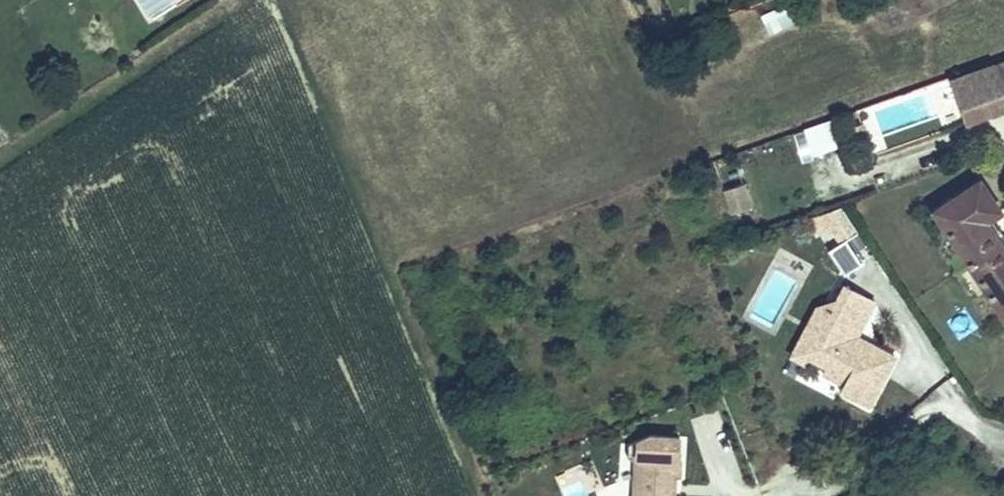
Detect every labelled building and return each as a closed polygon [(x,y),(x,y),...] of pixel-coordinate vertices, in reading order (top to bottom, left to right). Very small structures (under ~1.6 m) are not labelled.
[(759,12),(767,31),(794,20),(786,1),(759,12)] [(645,31),(650,41),(661,37),(654,25),(645,31)] [(992,60),(991,58),(947,75),(964,121),(1003,105),(1003,55),(992,60)] [(808,151),(839,144),(832,115),(802,122),(808,151)] [(935,210),(970,262),(1001,242),(986,220),(1001,211),(980,180),(935,210)] [(751,204),(743,181),(720,188),(728,211),(751,204)] [(846,239),(858,231),(841,206),(808,218),(819,235),(832,227),(841,241),(829,250),(844,274),(861,262),(846,239)] [(1001,242),(970,262),(1003,314),(1003,247),(1001,242)] [(876,302),(845,286),(837,302),(831,314),(827,312),(815,336),(820,339),(810,359),(827,368),(824,374),(845,385),(841,392),(871,408),(897,357),(872,344),(869,350),(855,343),(858,337),(876,302)] [(837,302),(819,308),(793,358),(807,365),(810,359),(820,339),(815,336),(827,312),(831,314),(837,302)] [(872,344),(858,337),(855,343),(869,350),(872,344)] [(637,459),(634,495),(675,495),(676,478),(681,479),(683,462),(680,461),(682,438),(653,436),(630,445),(629,459),(637,459)]
